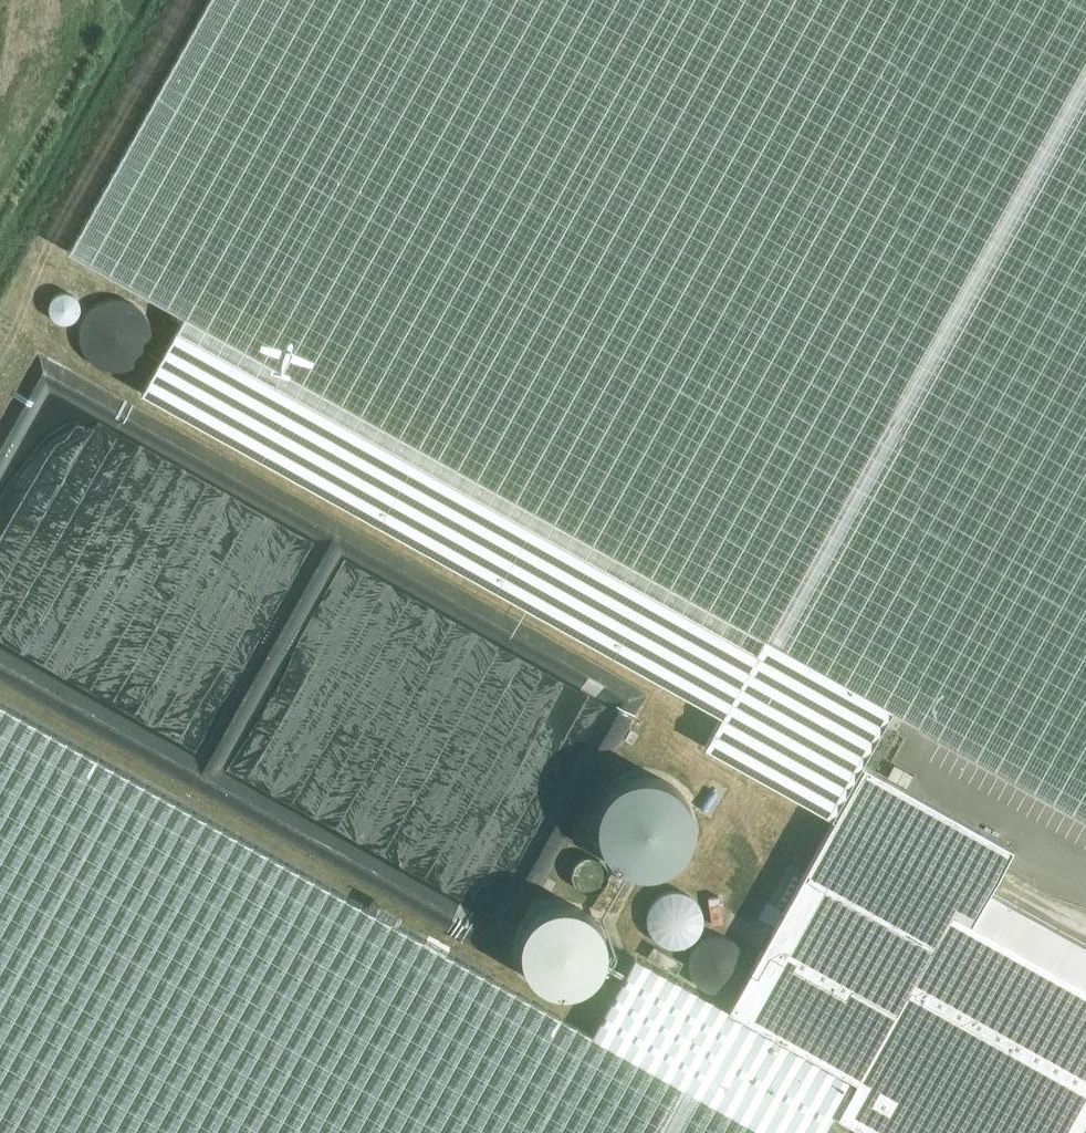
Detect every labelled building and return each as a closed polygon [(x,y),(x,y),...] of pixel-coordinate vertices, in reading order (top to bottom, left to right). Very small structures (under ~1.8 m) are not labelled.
[(69,251),(184,316),(142,392),(721,715),(713,731),(704,747),(834,819),(803,874),(932,946),(951,911),(971,922),(989,891),(1012,849),(861,764),(891,710),(1085,819),(1085,0),(209,0),(69,251)] [(69,285),(53,304),(76,323),(91,304),(69,285)] [(831,1113),(868,1132),(1085,1132),(1085,946),(989,891),(971,922),(951,911),(932,946),(803,874),(728,1009),(634,957),(591,1034),(0,704),(0,1132),(820,1132),(831,1113)] [(654,873),(672,864),(684,851),(690,834),(690,816),(683,800),(670,787),(653,779),(635,778),(618,785),(604,797),(595,813),(594,833),(601,852),(615,867),(634,874),(654,873)] [(682,941),(691,936),(698,928),(701,919),(701,909),(697,900),(690,893),(681,889),(671,889),(661,892),(654,899),(649,908),(648,919),(652,929),(660,937),(670,941),(682,941)] [(549,984),(565,987),(582,983),(596,973),(605,958),(608,942),(604,925),(594,911),(580,903),(564,900),(547,903),(533,913),(524,927),(521,943),(524,960),(534,974),(549,984)] [(725,984),(735,979),(741,972),(745,963),(745,953),(741,944),(734,937),(725,932),(714,932),(705,935),(697,942),(693,951),(692,962),(696,973),(704,981),(714,985),(725,984)] [(674,972),(680,961),(653,946),(647,957),(674,972)]
